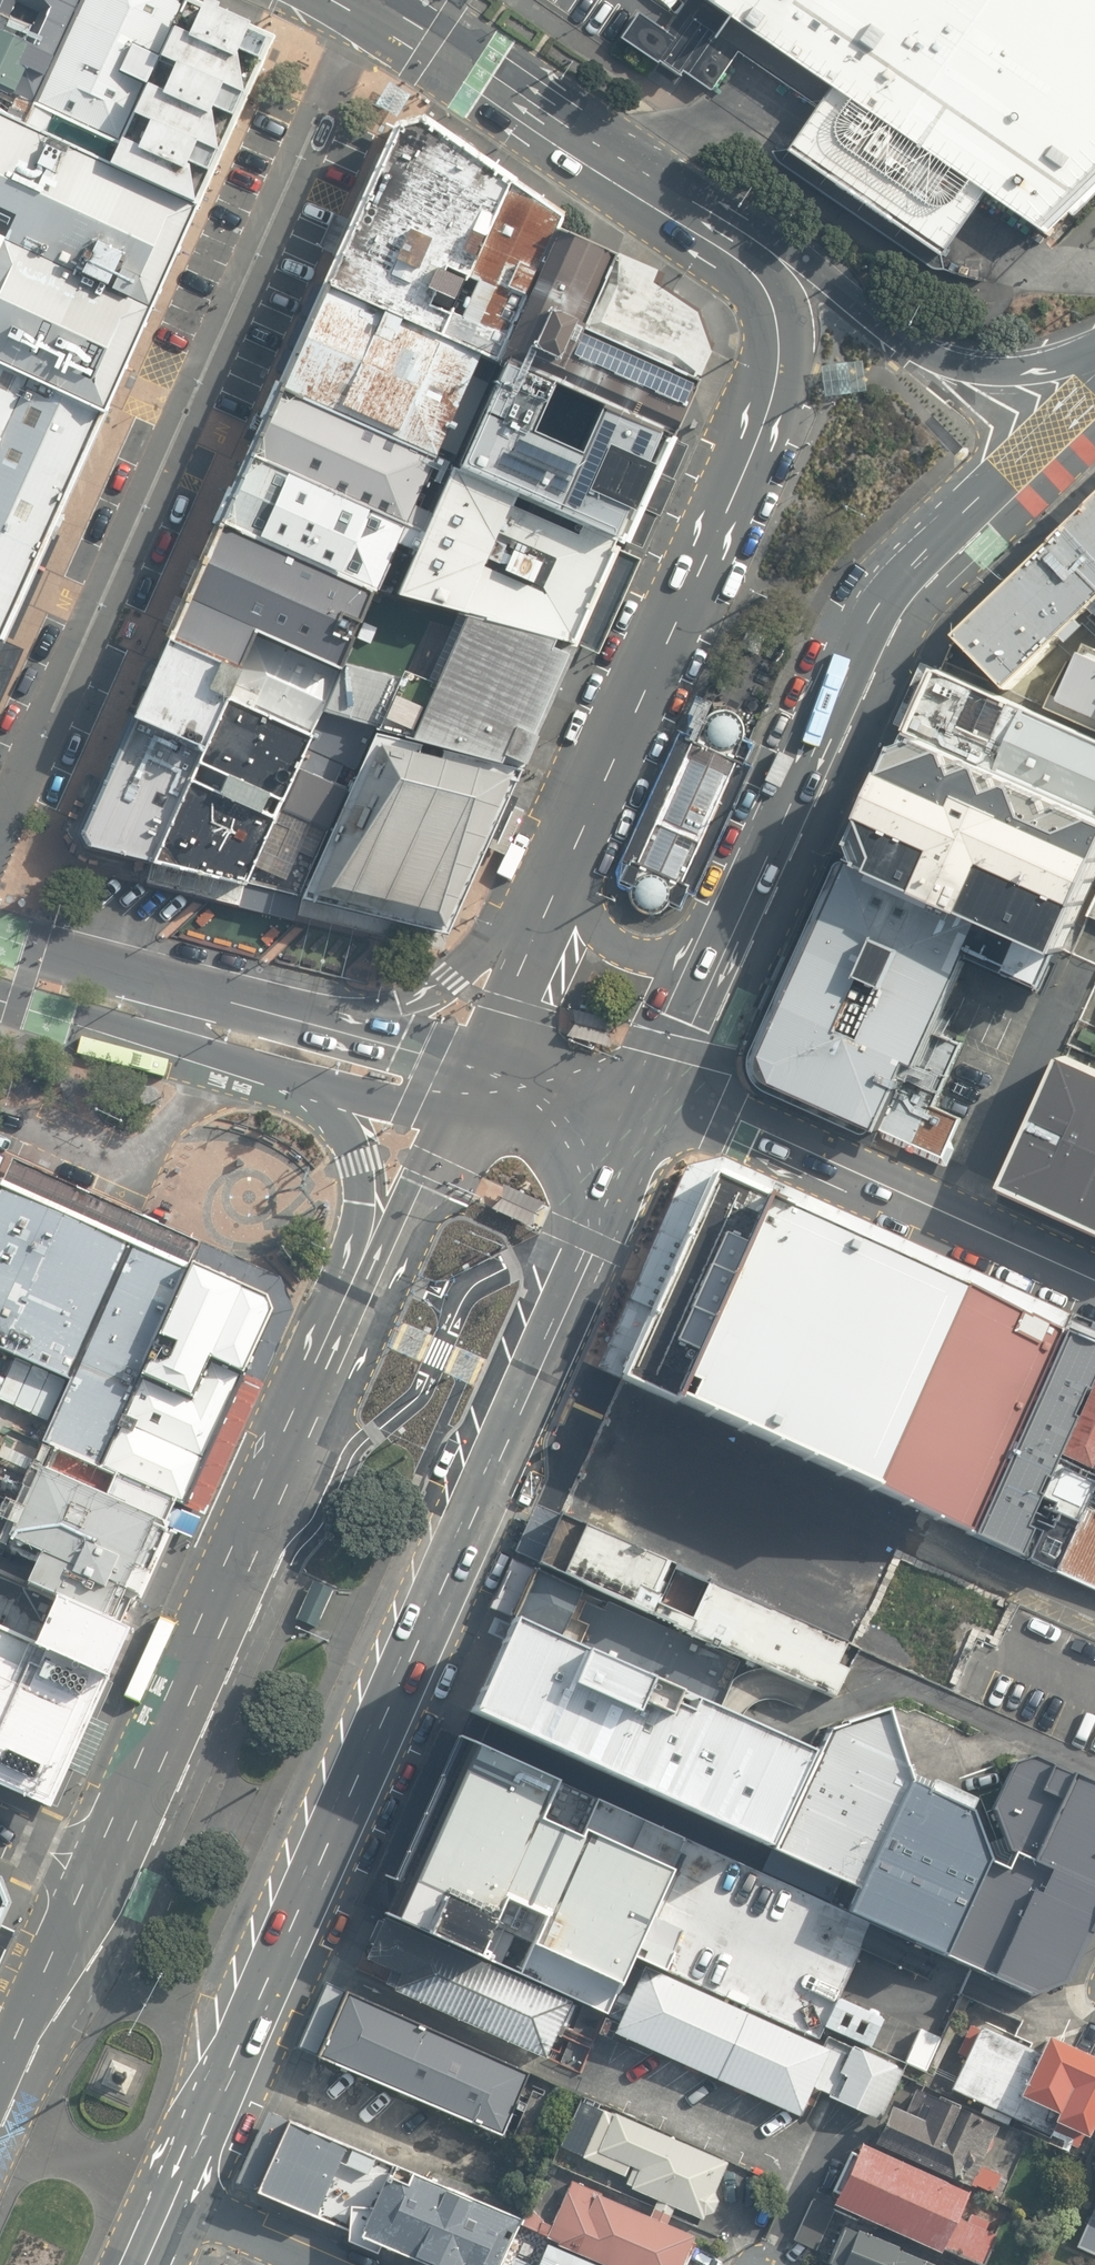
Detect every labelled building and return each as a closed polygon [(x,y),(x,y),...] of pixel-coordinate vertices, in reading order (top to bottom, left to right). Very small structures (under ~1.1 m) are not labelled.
[(28,123),(83,0),(0,0),(0,110),(28,123)] [(177,0),(83,0),(28,123),(201,199),(271,41),(177,0)] [(1043,234),(1094,181),(1094,0),(687,0),(665,31),(638,12),(619,38),(677,77),(681,71),(709,90),(737,53),(814,106),(801,125),(785,149),(941,254),(955,232),(981,193),(1043,234)] [(28,375),(103,411),(201,199),(28,123),(0,110),(0,364),(28,375)] [(327,285),(443,339),(513,184),(426,118),(396,127),(327,285)] [(561,233),(567,220),(513,184),(443,339),(484,358),(502,366),(504,362),(561,233)] [(607,409),(678,440),(702,384),(587,331),(619,260),(561,233),(504,362),(510,364),(559,388),(607,409)] [(454,424),(484,358),(443,339),(327,285),(282,386),(285,387),(283,392),(438,459),(450,430),(457,433),(459,427),(454,424)] [(28,375),(0,364),(0,434),(28,375)] [(462,470),(624,545),(631,548),(680,441),(678,440),(607,409),(585,457),(537,436),(559,388),(510,364),(462,470)] [(103,411),(28,375),(0,434),(0,629),(103,411)] [(285,387),(282,386),(278,384),(262,420),(265,422),(250,456),(424,533),(433,514),(416,507),(438,459),(283,392),(285,387)] [(424,533),(250,456),(234,490),(231,489),(215,526),(217,527),(220,529),(222,524),(376,592),(379,593),(399,545),(414,552),(424,533)] [(468,617),(581,647),(624,545),(462,470),(455,467),(399,598),(468,617)] [(960,633),(1012,689),(1094,607),(1094,502),(960,633)] [(347,663),(376,592),(222,524),(220,529),(217,527),(168,639),(243,672),(260,634),(343,671),(347,663)] [(438,685),(468,617),(399,598),(379,593),(376,592),(347,663),(403,678),(406,671),(438,685)] [(374,725),(520,762),(581,647),(468,617),(438,685),(406,671),(403,678),(374,725)] [(324,713),(343,671),(260,634),(243,672),(244,673),(233,699),(313,736),(324,713)] [(244,673),(243,672),(168,639),(133,718),(208,752),(233,699),(244,673)] [(1061,700),(1094,715),(1094,655),(1083,650),(1061,700)] [(374,725),(403,678),(347,663),(343,671),(324,713),(374,725)] [(909,742),(1094,820),(1094,736),(940,670),(925,706),(909,742)] [(208,752),(156,864),(250,887),(251,884),(301,770),(316,737),(313,736),(233,699),(208,752)] [(694,893),(750,764),(743,761),(751,743),(741,739),(742,725),(737,715),(730,709),(720,708),(714,711),(707,715),(701,721),(691,717),(626,865),(619,881),(630,886),(629,897),(632,905),(639,913),(649,915),(660,912),(666,903),(678,908),(687,889),(694,893)] [(301,770),(333,780),(342,762),(355,767),(374,725),(324,713),(313,736),(316,737),(301,770)] [(208,752),(133,718),(80,833),(88,847),(156,864),(208,752)] [(520,762),(374,725),(355,767),(347,785),(299,892),(446,927),(498,810),(511,782),(520,762)] [(859,855),(1065,948),(1094,885),(1094,820),(909,742),(859,855)] [(301,770),(251,884),(299,892),(347,785),(333,780),(301,770)] [(782,1081),(884,1125),(915,1058),(925,1062),(940,1031),(974,951),(1048,985),(1065,948),(859,855),(772,1047),(771,1050),(769,1054),(768,1060),(769,1065),(772,1072),(775,1076),(782,1081)] [(1090,1023),(1073,1016),(1064,1039),(1090,1050),(1094,1042),(1094,1010),(1090,1023)] [(617,1021),(575,1011),(577,1023),(577,1025),(569,1036),(612,1046),(610,1032),(611,1031),(617,1021)] [(882,1129),(946,1157),(963,1118),(936,1106),(965,1043),(940,1031),(925,1062),(915,1058),(884,1125),(882,1129)] [(1063,1056),(1004,1184),(1094,1226),(1094,1070),(1063,1056)] [(1068,1334),(715,1179),(624,1385),(977,1539),(1068,1334)] [(194,1266),(4,1182),(0,1191),(0,1350),(72,1382),(44,1444),(56,1450),(101,1470),(142,1380),(194,1266)] [(543,1205),(504,1187),(504,1200),(493,1208),(534,1226),(534,1214),(543,1205)] [(269,1298),(194,1266),(142,1380),(193,1403),(212,1360),(247,1376),(274,1318),(269,1298)] [(1022,1559),(1034,1534),(1027,1531),(1041,1500),(1038,1498),(1047,1480),(1050,1481),(1094,1385),(1094,1345),(1068,1334),(977,1539),(1022,1559)] [(193,1403),(142,1380),(101,1470),(183,1506),(186,1508),(247,1376),(212,1360),(193,1403)] [(1094,1489),(1094,1385),(1050,1481),(1047,1480),(1038,1498),(1041,1500),(1027,1531),(1034,1534),(1022,1559),(1057,1574),(1085,1511),(1094,1489)] [(101,1470),(56,1450),(9,1555),(43,1570),(35,1588),(31,1596),(118,1635),(132,1603),(145,1609),(176,1539),(171,1532),(183,1506),(101,1470)] [(1085,1511),(1094,1516),(1094,1489),(1085,1511)] [(1085,1511),(1057,1574),(1094,1591),(1094,1516),(1085,1511)] [(860,1650),(564,1517),(543,1564),(743,1654),(836,1696),(860,1650)] [(520,1622),(721,1707),(743,1654),(543,1564),(520,1622)] [(0,1572),(0,1796),(58,1822),(139,1643),(118,1635),(31,1596),(35,1588),(0,1572)] [(319,1629),(336,1591),(314,1581),(297,1619),(319,1629)] [(721,1707),(520,1622),(477,1713),(771,1842),(813,1744),(721,1707)] [(894,1712),(834,1734),(777,1853),(863,1891),(853,1915),(1033,1996),(1031,1999),(1034,2000),(1072,1985),(1094,1936),(1094,1785),(1077,1776),(1076,1778),(1037,1759),(1017,1766),(996,1809),(1006,1838),(987,1845),(975,1814),(972,1812),(979,1802),(936,1782),(931,1792),(928,1791),(932,1781),(919,1776),(915,1765),(910,1766),(894,1712)] [(675,1843),(456,1739),(384,1906),(602,2009),(675,1843)] [(568,2000),(382,1921),(367,1959),(391,1972),(384,1988),(540,2058),(568,2000)] [(826,2049),(639,1965),(612,2031),(801,2118),(826,2049)] [(524,2068),(346,1989),(319,2050),(496,2129),(524,2068)] [(1058,2029),(1043,2056),(980,2022),(949,2081),(1079,2151),(1094,2121),(1094,2049),(1058,2029)] [(895,2054),(856,2038),(833,2092),(872,2108),(895,2054)] [(892,2095),(873,2140),(955,2174),(983,2108),(915,2080),(906,2101),(892,2095)] [(727,2158),(598,2104),(578,2153),(625,2173),(622,2180),(704,2214),(727,2158)] [(290,2118),(259,2191),(435,2264),(500,2264),(521,2216),(290,2118)] [(970,2189),(855,2139),(829,2198),(976,2262),(990,2229),(959,2215),(970,2189)] [(568,2177),(544,2232),(619,2264),(683,2264),(697,2233),(568,2177)] [(845,2225),(828,2262),(834,2264),(939,2264),(845,2225)] [(540,2250),(533,2264),(575,2264),(540,2250)]
